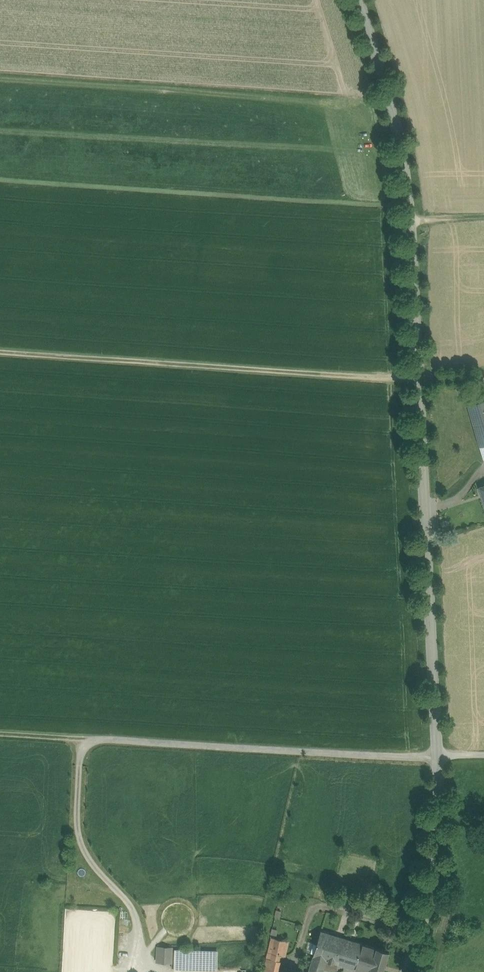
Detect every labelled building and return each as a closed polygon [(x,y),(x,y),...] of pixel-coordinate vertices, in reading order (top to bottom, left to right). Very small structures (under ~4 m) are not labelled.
[(468,405),(480,447),(483,446),(483,400),(468,405)] [(358,942),(321,931),(308,971),(323,971),(324,969),(327,960),(339,964),(350,967),(358,942)] [(268,952),(281,955),(285,955),(288,942),(272,938),(268,952)] [(377,947),(370,971),(383,971),(390,951),(377,947)] [(172,949),(159,949),(159,961),(172,961),(172,949)] [(205,951),(177,950),(174,970),(204,970),(205,951)] [(217,951),(205,951),(204,970),(216,971),(217,951)] [(281,955),(268,952),(264,971),(277,971),(281,955)] [(337,970),(339,964),(327,960),(324,969),(334,971),(337,970)]
